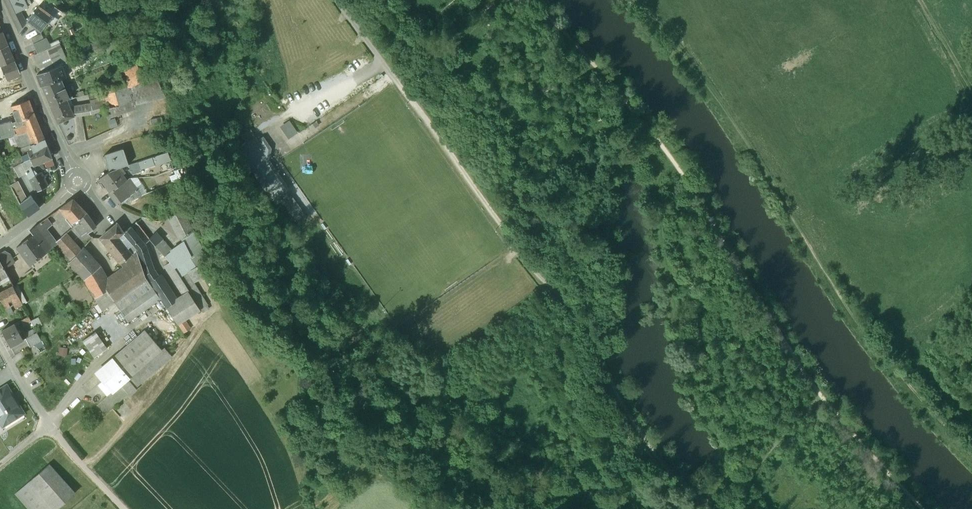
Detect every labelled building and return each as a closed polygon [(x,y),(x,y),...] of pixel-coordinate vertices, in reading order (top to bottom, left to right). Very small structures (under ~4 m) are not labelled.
[(15,24),(18,33),(26,22),(21,11),(28,8),(25,0),(4,0),(15,24)] [(27,21),(41,32),(43,29),(53,16),(51,15),(56,8),(46,0),(43,0),(27,21)] [(32,38),(34,43),(44,39),(41,34),(32,38)] [(34,43),(33,44),(37,53),(50,46),(45,38),(44,39),(34,43)] [(0,58),(3,65),(14,61),(8,46),(0,49),(0,58)] [(46,49),(33,55),(41,72),(58,66),(68,62),(61,48),(49,54),(46,49)] [(133,56),(144,76),(151,71),(140,52),(133,56)] [(126,87),(131,87),(145,79),(144,76),(133,56),(132,55),(115,65),(125,83),(126,87)] [(14,62),(1,67),(6,79),(19,74),(14,62)] [(125,83),(115,65),(113,66),(119,85),(125,83)] [(61,73),(58,66),(41,72),(35,74),(41,86),(61,79),(64,77),(62,73),(61,73)] [(151,71),(144,76),(145,79),(153,75),(151,71)] [(145,79),(131,87),(135,101),(134,101),(136,105),(165,96),(153,75),(145,79)] [(70,99),(61,79),(41,86),(49,105),(59,102),(66,99),(66,100),(70,99)] [(125,83),(119,85),(125,103),(125,104),(134,101),(135,101),(131,87),(126,87),(125,83)] [(106,89),(103,90),(105,96),(107,102),(109,108),(112,107),(116,106),(125,103),(119,85),(106,89)] [(90,100),(105,96),(103,90),(88,94),(90,100)] [(102,103),(107,102),(105,96),(90,100),(90,103),(91,106),(102,103)] [(59,102),(49,106),(57,123),(74,116),(69,107),(66,100),(66,99),(59,102)] [(11,106),(16,121),(12,123),(11,122),(0,125),(0,140),(5,138),(8,137),(14,135),(16,135),(13,129),(25,125),(23,119),(34,115),(29,100),(11,106)] [(109,108),(105,110),(107,119),(135,110),(134,106),(136,106),(136,105),(134,101),(125,104),(125,103),(116,106),(112,107),(109,108)] [(90,103),(69,107),(74,116),(74,117),(91,115),(105,110),(102,103),(91,106),(90,103)] [(44,139),(34,115),(23,119),(25,125),(13,129),(16,135),(29,131),(33,144),(44,139)] [(290,140),(299,134),(290,122),(281,128),(290,140)] [(33,144),(30,145),(33,152),(34,151),(47,146),(44,139),(33,144)] [(242,150),(242,158),(260,145),(256,140),(242,150)] [(260,145),(242,158),(249,167),(277,207),(282,204),(278,199),(288,192),(269,165),(262,169),(257,162),(258,161),(257,159),(258,155),(267,148),(263,143),(260,145)] [(19,149),(21,157),(28,154),(33,152),(30,145),(19,149)] [(47,146),(34,151),(33,152),(28,154),(30,160),(33,165),(39,163),(51,158),(47,146)] [(123,149),(104,155),(109,171),(118,168),(122,167),(129,165),(123,149)] [(155,166),(155,167),(171,162),(169,152),(142,161),(145,169),(155,166)] [(249,167),(242,158),(238,161),(244,171),(249,167)] [(27,175),(29,179),(34,176),(29,167),(33,165),(30,160),(24,162),(21,163),(27,175)] [(52,160),(43,164),(45,170),(54,166),(52,160)] [(27,175),(21,163),(13,167),(19,179),(27,175)] [(118,168),(123,175),(126,173),(122,167),(118,168)] [(118,168),(109,171),(99,179),(109,192),(122,183),(122,184),(127,180),(123,175),(118,168)] [(34,176),(29,179),(35,193),(48,186),(41,172),(34,176)] [(134,186),(132,187),(136,191),(131,194),(134,200),(158,191),(153,178),(134,186)] [(132,187),(127,180),(122,184),(130,195),(131,194),(136,191),(132,187)] [(122,183),(109,192),(108,193),(117,205),(130,195),(122,184),(122,183)] [(26,199),(20,187),(12,191),(19,204),(28,216),(39,208),(30,196),(26,199)] [(72,199),(60,208),(72,223),(77,219),(85,212),(80,206),(72,199)] [(182,238),(194,232),(184,210),(168,218),(178,240),(182,238)] [(88,215),(85,212),(77,219),(80,223),(88,231),(89,233),(96,226),(88,215)] [(46,219),(29,231),(32,235),(33,235),(33,236),(39,231),(41,234),(45,231),(49,227),(46,223),(48,221),(46,219)] [(80,223),(75,227),(74,228),(81,237),(88,231),(80,223)] [(117,224),(112,228),(119,238),(123,234),(124,233),(117,224)] [(133,245),(138,251),(146,245),(131,227),(124,233),(123,234),(133,245)] [(119,238),(112,228),(99,238),(120,265),(133,254),(129,249),(119,238)] [(39,231),(33,236),(46,253),(55,243),(45,231),(41,234),(39,231)] [(149,239),(163,255),(165,257),(171,252),(170,251),(172,249),(163,240),(164,239),(156,232),(149,239)] [(181,278),(188,273),(187,272),(208,261),(194,232),(182,238),(184,241),(192,257),(175,269),(181,278)] [(65,234),(55,243),(70,260),(79,250),(65,234)] [(133,245),(123,234),(119,238),(129,249),(133,245)] [(33,236),(33,235),(32,235),(16,247),(30,265),(46,253),(33,236)] [(170,262),(175,269),(192,257),(184,241),(172,249),(170,251),(171,252),(165,257),(170,262)] [(133,245),(129,249),(133,254),(137,252),(138,251),(133,245)] [(138,251),(137,252),(139,259),(142,263),(143,268),(146,273),(152,281),(159,276),(155,269),(146,245),(138,251)] [(115,302),(103,285),(85,259),(90,255),(84,247),(68,264),(83,281),(102,311),(114,303),(115,302)] [(8,253),(4,251),(0,253),(0,263),(4,270),(15,264),(10,254),(8,253)] [(139,259),(137,252),(133,254),(120,265),(124,270),(103,285),(115,302),(114,303),(120,311),(156,286),(152,281),(146,273),(143,268),(142,263),(139,259)] [(161,257),(166,265),(170,262),(165,257),(163,255),(161,257)] [(208,261),(187,272),(188,273),(194,283),(197,282),(214,273),(208,261)] [(164,267),(182,295),(189,290),(181,278),(175,269),(170,262),(166,265),(164,267)] [(181,278),(189,290),(196,286),(194,283),(188,273),(181,278)] [(152,281),(156,286),(163,297),(169,306),(175,302),(176,298),(177,298),(162,274),(159,276),(152,281)] [(7,276),(0,280),(0,286),(9,281),(7,276)] [(182,295),(177,298),(176,298),(175,302),(169,306),(181,323),(186,320),(211,304),(197,282),(194,283),(196,286),(189,290),(182,295)] [(128,322),(163,297),(156,286),(120,311),(128,322)] [(0,294),(0,303),(3,309),(3,310),(9,306),(14,304),(16,308),(22,305),(20,301),(17,296),(12,287),(1,293),(0,294)] [(9,306),(3,310),(3,309),(0,311),(0,314),(2,318),(12,312),(9,306)] [(28,316),(20,320),(22,324),(30,320),(28,316)] [(38,319),(31,322),(33,327),(40,324),(38,319)] [(186,320),(181,323),(185,330),(187,328),(190,327),(186,320)] [(14,323),(1,330),(10,346),(23,339),(14,323)] [(25,334),(27,338),(37,333),(34,328),(25,334)] [(145,330),(112,358),(121,369),(129,378),(162,350),(145,330)] [(82,341),(94,358),(107,348),(96,332),(82,341)] [(27,338),(25,339),(30,347),(41,342),(37,333),(27,338)] [(129,378),(128,379),(136,389),(172,357),(164,348),(162,350),(129,378)] [(112,392),(118,387),(110,378),(121,369),(112,358),(95,372),(112,392)] [(110,378),(118,387),(121,385),(128,379),(129,378),(121,369),(110,378)] [(136,389),(128,379),(121,385),(129,394),(131,396),(138,390),(136,389)] [(129,394),(121,385),(118,387),(112,392),(97,405),(105,415),(129,394)] [(6,386),(0,390),(0,422),(2,426),(23,413),(6,386)] [(28,508),(59,508),(77,494),(50,464),(15,495),(28,508)]
